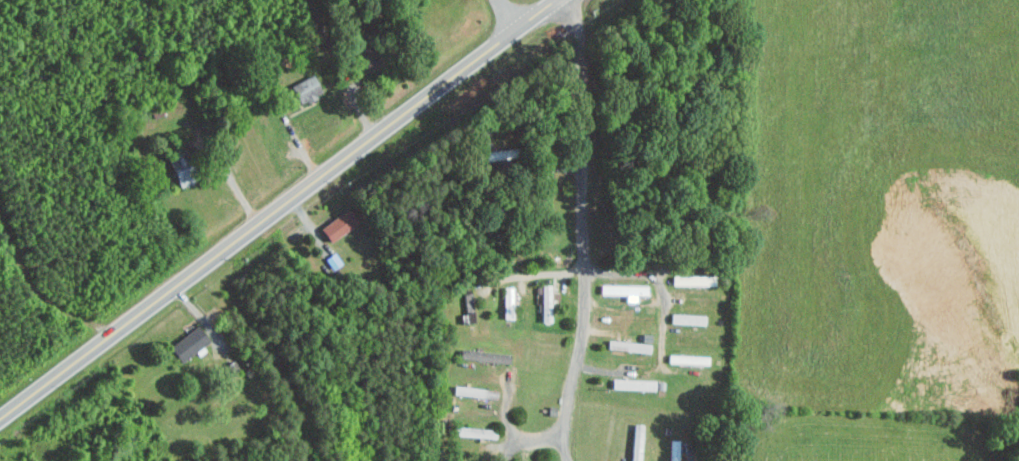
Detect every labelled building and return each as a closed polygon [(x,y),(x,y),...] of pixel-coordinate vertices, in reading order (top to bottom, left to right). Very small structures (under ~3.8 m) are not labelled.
[(296,106),(320,94),(310,75),(287,86),(296,106)] [(317,227),(325,242),(354,225),(345,210),(317,227)] [(643,286),(610,286),(610,295),(644,294),(643,286)] [(174,362),(205,345),(196,327),(164,345),(174,362)] [(605,351),(650,352),(650,343),(605,342),(605,351)] [(506,362),(506,352),(458,350),(457,360),(506,362)] [(706,356),(665,355),(665,363),(706,365),(706,356)] [(609,389),(656,390),(656,381),(610,379),(609,389)] [(642,424),(630,424),(629,460),(641,460),(642,424)] [(669,440),(668,460),(680,460),(681,440),(669,440)]
